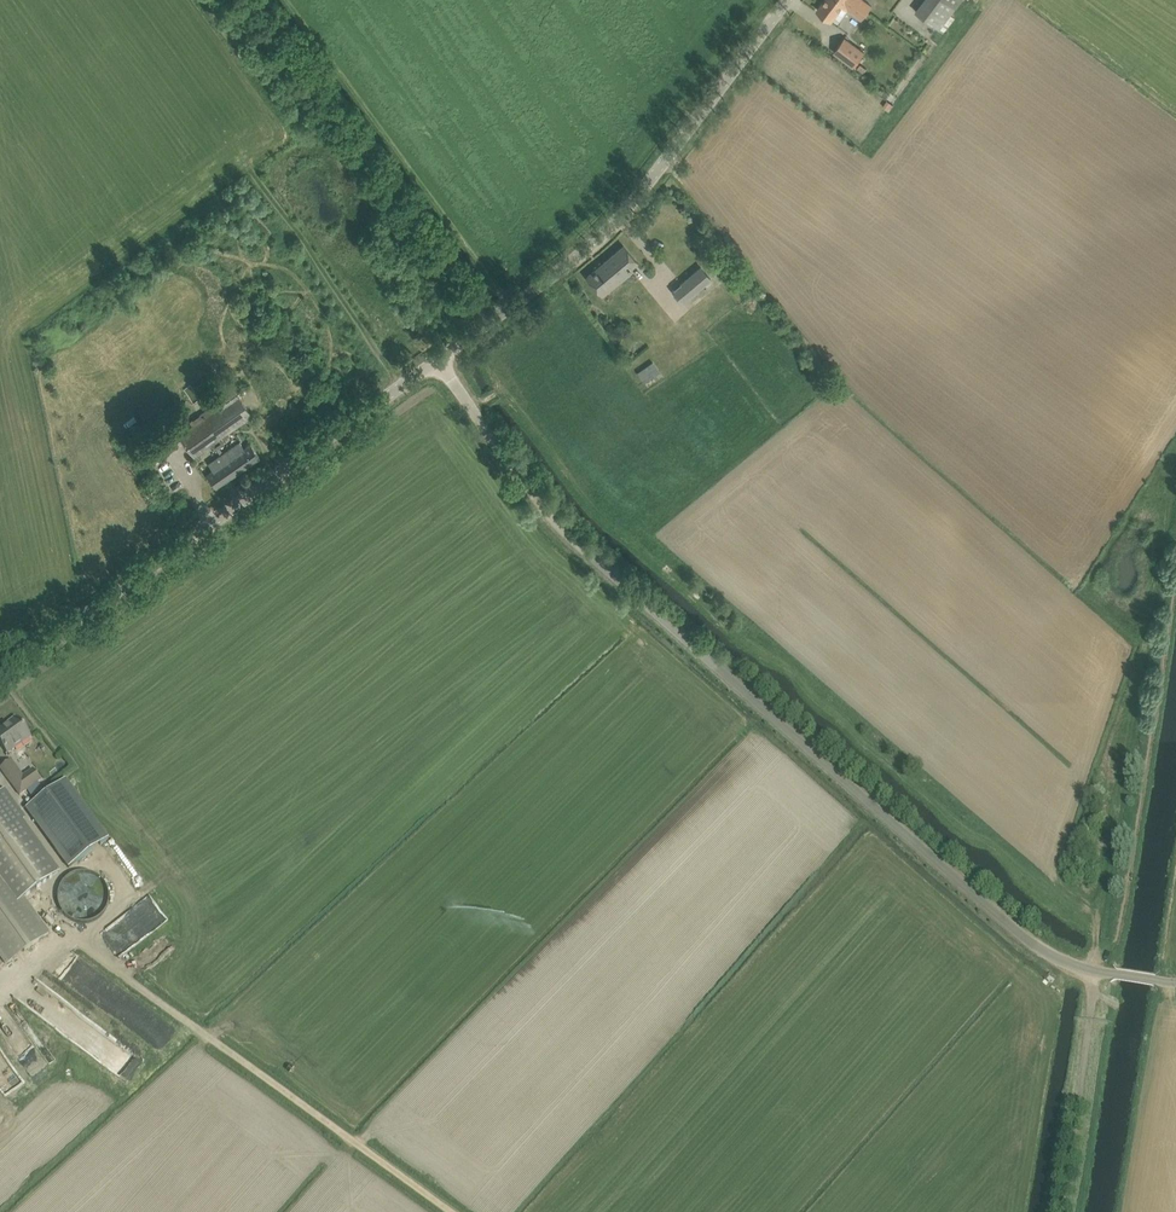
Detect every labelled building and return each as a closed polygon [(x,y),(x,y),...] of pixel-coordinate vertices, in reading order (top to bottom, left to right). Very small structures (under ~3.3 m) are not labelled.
[(818,10),(831,20),(843,5),(861,19),(868,10),(855,0),(825,0),(818,10)] [(868,10),(872,5),(865,0),(855,0),(868,10)] [(915,10),(943,32),(956,17),(951,14),(962,0),(923,0),(915,10)] [(864,52),(845,37),(834,51),(854,66),(864,52)] [(637,261),(632,255),(624,245),(587,276),(600,292),(637,261)] [(681,301),(703,283),(710,277),(701,266),(694,272),(672,290),(681,301)] [(704,293),(690,306),(697,313),(710,300),(704,293)] [(636,370),(642,381),(657,371),(651,361),(636,370)] [(230,381),(210,395),(218,405),(238,392),(230,381)] [(252,415),(245,405),(237,394),(214,411),(211,406),(177,430),(180,435),(194,456),(252,415)] [(216,487),(228,478),(260,457),(251,443),(244,448),(225,461),(207,474),(216,487)] [(0,733),(0,743),(8,753),(30,737),(17,718),(16,719),(15,717),(7,723),(8,725),(6,726),(7,728),(0,733)] [(23,776),(12,760),(0,769),(0,770),(20,797),(42,781),(33,769),(23,776)] [(66,779),(26,808),(69,868),(109,838),(66,779)] [(6,967),(51,934),(24,898),(60,871),(24,821),(27,819),(5,788),(0,792),(0,958),(6,967)] [(96,921),(101,916),(106,911),(109,904),(109,897),(108,890),(106,884),(101,878),(95,874),(88,872),(81,872),(74,873),(68,877),(63,881),(59,888),(58,894),(58,901),(60,908),(63,914),(69,919),(75,922),(82,924),(89,923),(96,921)] [(120,933),(110,940),(119,954),(169,919),(153,895),(113,923),(120,933)] [(158,941),(162,947),(186,931),(182,924),(158,941)]
